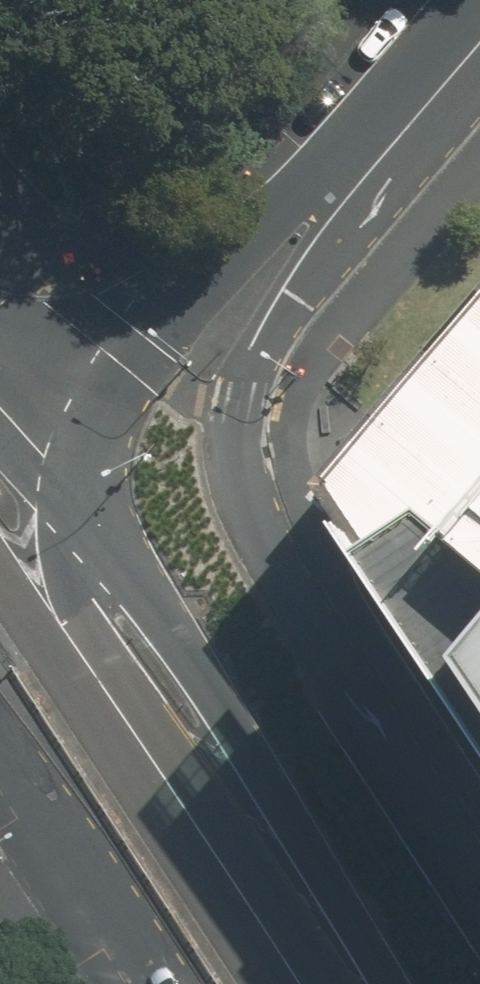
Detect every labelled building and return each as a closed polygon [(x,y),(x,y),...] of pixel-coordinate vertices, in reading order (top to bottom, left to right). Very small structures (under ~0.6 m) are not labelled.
[(328,503),(471,544),(479,552),(479,323),(328,503)] [(471,544),(328,503),(479,727),(479,552),(471,544)]
